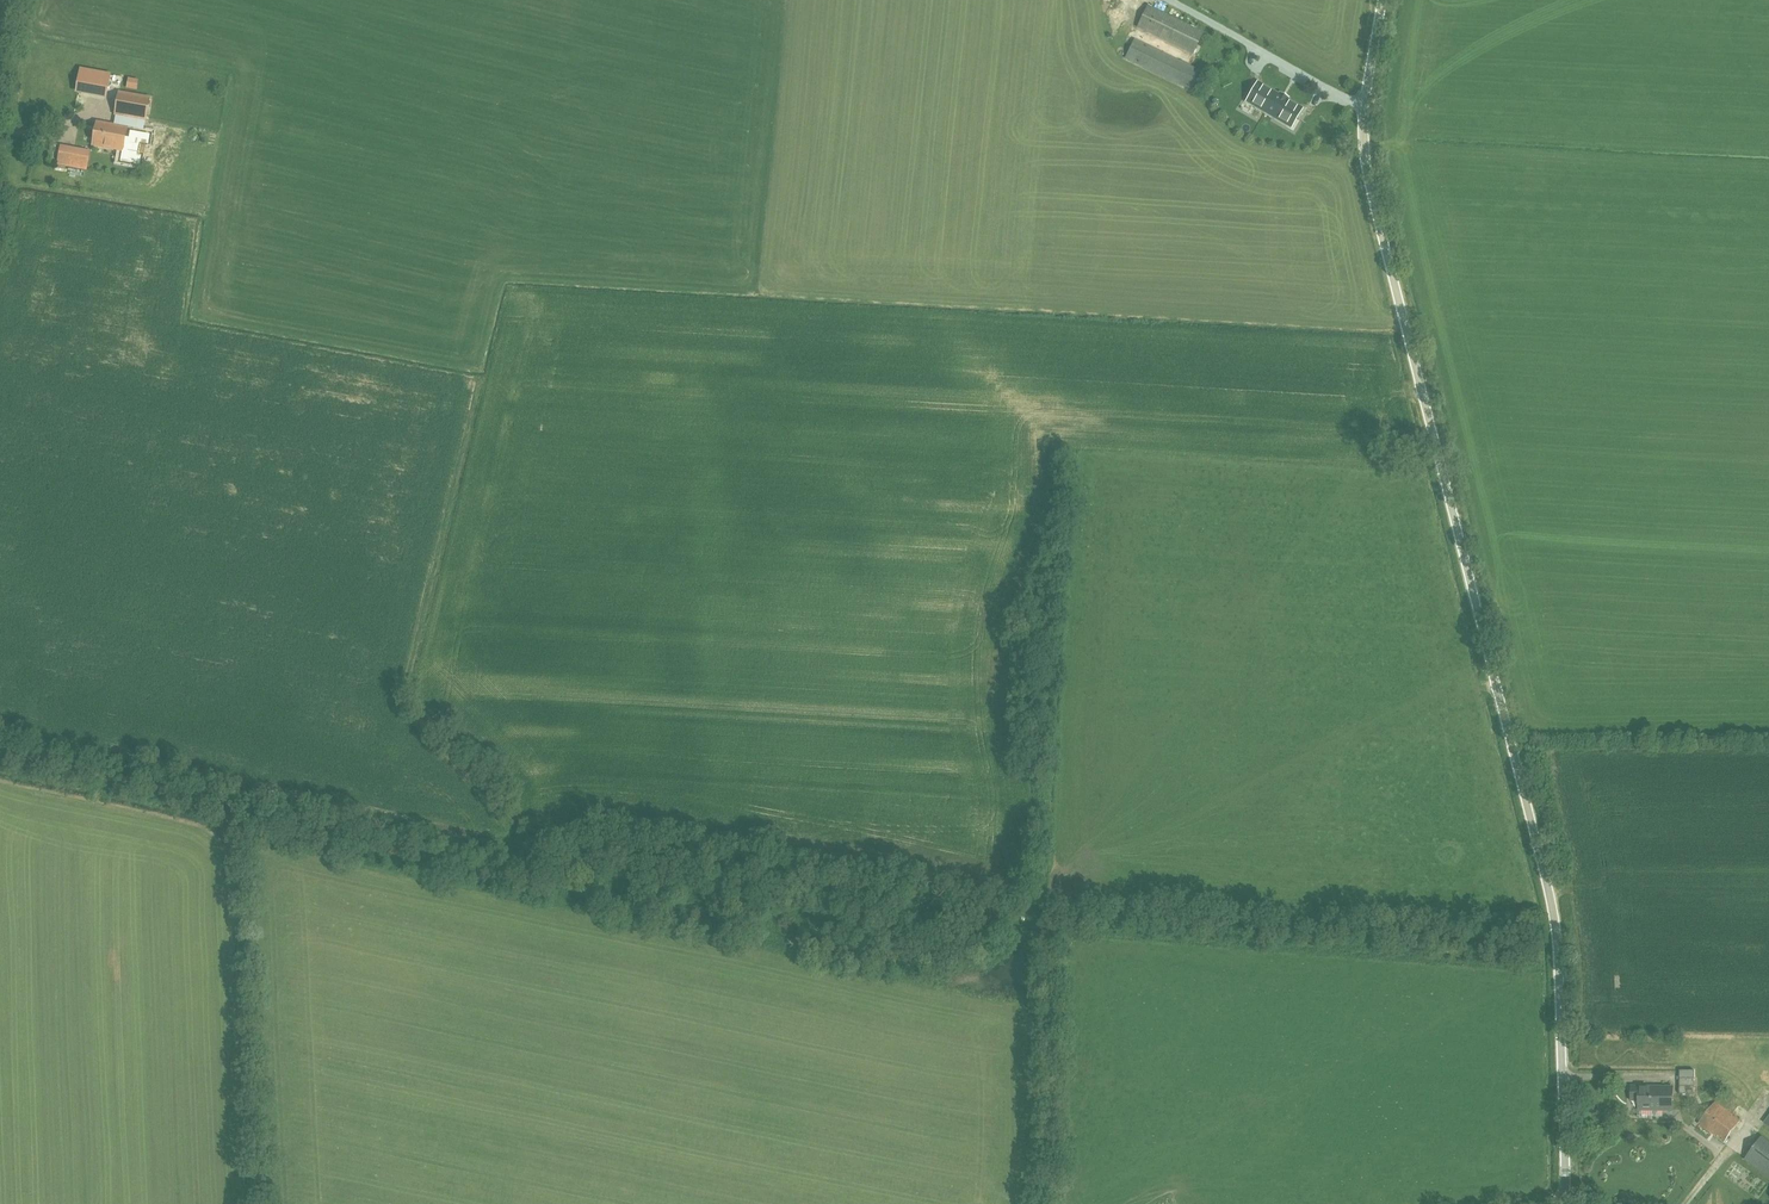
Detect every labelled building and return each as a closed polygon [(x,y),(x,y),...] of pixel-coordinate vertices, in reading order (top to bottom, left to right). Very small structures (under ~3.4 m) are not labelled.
[(1193,53),(1204,32),(1180,20),(1151,6),(1140,28),(1193,53)] [(1197,93),(1207,73),(1134,39),(1125,58),(1197,93)] [(81,69),(77,91),(106,96),(110,74),(81,69)] [(1257,81),(1246,100),(1264,110),(1292,126),(1303,108),(1275,92),(1257,81)] [(145,119),(149,98),(119,93),(116,113),(145,119)] [(1243,115),(1256,121),(1259,113),(1247,107),(1243,115)] [(97,123),(93,146),(121,150),(119,162),(138,165),(139,156),(136,155),(138,144),(146,146),(148,136),(128,133),(127,139),(124,138),(126,128),(97,123)] [(1257,140),(1263,131),(1249,123),(1244,132),(1257,140)] [(64,146),(62,166),(92,169),(95,150),(64,146)] [(1689,1074),(1673,1073),(1673,1097),(1689,1097),(1689,1074)] [(1672,1111),(1673,1088),(1631,1087),(1631,1101),(1639,1101),(1639,1111),(1672,1111)] [(1741,1110),(1745,1105),(1735,1097),(1731,1102),(1741,1110)] [(1727,1101),(1724,1106),(1739,1115),(1742,1110),(1727,1101)] [(1724,1144),(1741,1120),(1714,1103),(1698,1124),(1695,1129),(1707,1138),(1711,1133),(1715,1136),(1714,1137),(1724,1144)] [(1762,1135),(1744,1160),(1768,1178),(1768,1141),(1762,1135)]
